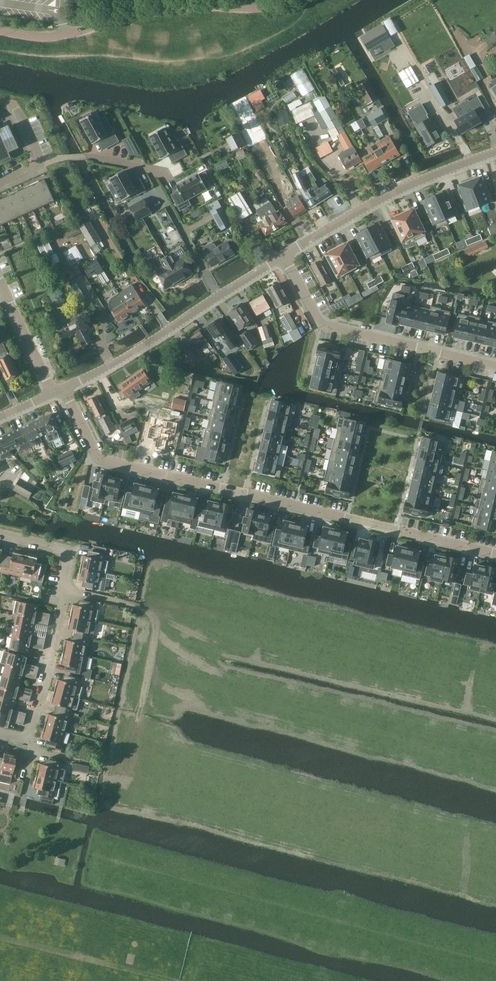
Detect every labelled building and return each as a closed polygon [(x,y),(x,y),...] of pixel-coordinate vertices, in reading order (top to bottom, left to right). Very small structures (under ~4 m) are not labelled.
[(390,17),(383,21),(389,32),(396,28),(390,17)] [(382,26),(362,38),(369,50),(370,49),(374,56),(394,45),(382,26)] [(469,54),(464,58),(471,69),(476,66),(469,54)] [(399,57),(380,67),(386,78),(405,67),(399,57)] [(398,74),(406,88),(419,81),(410,67),(398,74)] [(477,67),(471,70),(477,82),(484,79),(477,67)] [(303,69),(291,76),(302,97),(314,90),(303,69)] [(334,75),(334,77),(336,81),(339,82),(342,80),(343,77),(341,74),(338,73),(334,75)] [(367,80),(356,86),(367,104),(377,98),(367,80)] [(449,103),(442,91),(438,83),(430,87),(442,108),(449,103)] [(260,90),(248,97),(256,112),(265,107),(261,101),(265,98),(260,90)] [(315,90),(304,96),(307,102),(318,97),(315,90)] [(322,94),(309,102),(315,115),(323,129),(326,128),(328,131),(339,125),(322,94)] [(459,105),(452,109),(458,120),(455,121),(462,133),(481,123),(478,118),(486,113),(477,97),(469,102),(468,100),(459,105)] [(290,109),(303,104),(301,98),(288,103),(290,109)] [(290,111),(296,124),(315,115),(309,102),(290,111)] [(430,119),(421,124),(419,120),(427,115),(421,104),(408,112),(413,122),(415,121),(417,126),(416,126),(427,147),(441,139),(430,119)] [(286,108),(275,112),(280,126),(291,122),(286,108)] [(372,127),(386,119),(380,109),(366,117),(372,127)] [(108,135),(96,113),(91,115),(90,113),(84,117),(85,119),(80,121),(93,144),(99,141),(103,150),(119,142),(113,132),(108,135)] [(356,121),(351,125),(355,131),(360,128),(356,121)] [(381,126),(385,134),(394,129),(389,122),(381,126)] [(332,139),(336,137),(344,132),(339,125),(328,131),(332,139)] [(14,137),(9,126),(0,130),(0,143),(14,137)] [(177,150),(165,128),(149,136),(162,159),(169,155),(172,163),(187,155),(182,147),(177,150)] [(342,153),(338,156),(346,170),(360,162),(344,132),(336,137),(343,148),(340,150),(342,153)] [(238,133),(226,139),(232,150),(244,144),(238,133)] [(399,156),(388,136),(384,139),(380,141),(383,147),(380,148),(388,162),(399,156)] [(14,137),(0,143),(0,163),(10,158),(8,153),(19,148),(14,137)] [(133,141),(125,145),(130,155),(141,157),(133,141)] [(378,167),(388,162),(380,148),(383,147),(380,141),(375,144),(378,149),(373,152),(371,154),(378,167)] [(315,148),(320,158),(333,151),(328,142),(315,148)] [(370,172),(378,167),(371,154),(373,152),(370,147),(366,149),(369,155),(362,159),(370,172)] [(243,150),(236,153),(239,160),(246,157),(243,150)] [(226,158),(214,163),(218,172),(229,167),(230,167),(226,158)] [(146,191),(139,179),(132,182),(125,171),(110,179),(112,183),(108,186),(113,194),(117,191),(122,201),(137,193),(138,195),(146,191)] [(317,204),(310,193),(306,185),(299,172),(291,176),(298,190),(310,209),(311,208),(312,209),(317,206),(316,205),(317,204)] [(310,173),(302,177),(306,185),(310,193),(317,204),(331,196),(325,186),(318,190),(313,182),(315,181),(310,173)] [(188,200),(207,189),(199,174),(176,186),(178,191),(171,195),(180,211),(191,205),(188,200)] [(471,182),(470,183),(479,206),(491,201),(484,183),(481,184),(479,179),(478,180),(477,178),(471,180),(471,182)] [(39,182),(0,200),(0,226),(55,201),(45,179),(39,182)] [(463,191),(461,192),(468,211),(479,206),(470,183),(469,183),(469,181),(462,183),(463,186),(461,186),(463,191)] [(436,196),(435,196),(445,219),(446,219),(457,214),(449,196),(446,197),(444,193),(443,193),(442,191),(436,194),(436,196)] [(239,193),(229,199),(228,200),(229,205),(239,221),(251,214),(239,193)] [(429,205),(426,206),(434,224),(435,224),(437,228),(448,224),(446,219),(445,219),(435,196),(434,197),(434,195),(427,197),(428,200),(427,200),(429,205)] [(293,219),(305,212),(296,197),(290,200),(291,201),(285,205),(293,219)] [(134,214),(148,206),(144,199),(130,207),(134,214)] [(265,199),(259,203),(275,230),(286,223),(281,215),(280,215),(278,212),(274,214),(265,199)] [(216,201),(205,207),(209,214),(220,208),(216,201)] [(259,203),(252,206),(262,222),(258,224),(260,227),(259,228),(264,236),(275,230),(259,203)] [(152,213),(148,206),(134,214),(138,221),(152,213)] [(209,214),(219,232),(230,226),(220,208),(209,214)] [(411,210),(403,214),(413,237),(415,241),(426,236),(424,232),(425,231),(416,214),(414,215),(411,210)] [(396,223),(393,225),(402,242),(413,237),(403,214),(394,219),(396,223)] [(99,242),(101,240),(90,222),(80,228),(91,246),(96,254),(103,249),(99,242)] [(374,223),(368,226),(369,229),(368,229),(381,256),(392,250),(390,246),(391,246),(382,228),(379,229),(377,225),(375,225),(374,223)] [(84,237),(78,227),(74,229),(80,240),(84,237)] [(362,238),(359,240),(368,257),(369,257),(371,261),(381,256),(368,229),(367,230),(366,227),(360,231),(361,233),(359,233),(362,238)] [(480,234),(473,237),(475,243),(482,240),(480,234)] [(473,237),(465,240),(467,246),(475,243),(473,237)] [(465,239),(456,243),(459,250),(467,246),(465,240),(465,239)] [(49,241),(37,247),(43,258),(54,252),(49,241)] [(486,242),(466,250),(469,256),(488,248),(486,242)] [(226,243),(216,248),(215,245),(211,244),(205,247),(205,251),(206,254),(213,267),(233,255),(226,243)] [(345,245),(337,249),(348,271),(360,265),(350,248),(348,249),(345,245)] [(76,246),(64,253),(71,266),(83,258),(76,246)] [(447,248),(440,252),(443,257),(450,254),(447,248)] [(139,249),(135,252),(139,259),(143,256),(139,249)] [(331,259),(328,260),(337,277),(348,271),(337,249),(328,254),(331,259)] [(440,252),(433,255),(436,260),(443,257),(440,252)] [(56,254),(47,259),(50,265),(59,261),(56,254)] [(172,254),(166,257),(180,282),(193,274),(183,257),(176,260),(172,254)] [(180,282),(166,257),(160,261),(158,258),(151,263),(158,274),(156,275),(154,276),(154,278),(154,280),(156,282),(158,283),(160,282),(162,281),(167,289),(180,282)] [(322,287),(330,282),(319,262),(310,267),(322,287)] [(412,262),(407,265),(410,272),(416,270),(412,262)] [(98,263),(85,270),(88,276),(101,269),(98,263)] [(407,265),(401,268),(405,275),(410,272),(407,265)] [(437,266),(431,268),(435,279),(441,276),(437,266)] [(104,272),(98,276),(104,284),(110,281),(104,272)] [(381,276),(374,280),(376,285),(383,281),(381,276)] [(374,280),(367,284),(369,289),(376,285),(374,280)] [(128,288),(119,294),(131,314),(145,306),(132,286),(129,281),(125,283),(128,288)] [(288,301),(279,283),(266,290),(276,308),(288,301)] [(109,303),(109,305),(109,306),(110,307),(110,309),(112,311),(111,311),(118,322),(131,314),(124,303),(119,294),(113,298),(111,299),(110,300),(110,302),(109,303)] [(349,294),(344,297),(347,304),(353,301),(349,294)] [(262,296),(249,303),(256,316),(269,308),(262,296)] [(343,299),(331,306),(334,311),(346,304),(343,299)] [(402,304),(403,304),(403,303),(392,300),(390,308),(388,308),(387,315),(388,315),(386,323),(398,325),(398,323),(402,304)] [(240,330),(253,321),(242,304),(228,313),(240,330)] [(407,325),(412,306),(403,304),(402,304),(398,323),(407,325)] [(62,340),(64,339),(67,339),(71,337),(72,335),(76,333),(83,346),(92,342),(80,318),(89,313),(85,305),(53,322),(62,340)] [(416,328),(421,309),(412,306),(407,325),(416,328)] [(441,310),(441,309),(431,306),(430,311),(426,330),(435,332),(441,310)] [(430,311),(421,309),(416,328),(426,330),(430,311)] [(450,312),(441,310),(435,332),(445,335),(450,312)] [(287,332),(295,328),(296,328),(288,314),(279,318),(287,332)] [(470,317),(459,314),(457,323),(456,323),(454,330),(455,330),(454,337),(465,339),(470,317)] [(479,322),(479,323),(480,318),(470,315),(470,317),(465,339),(474,342),(479,322)] [(209,327),(207,328),(215,339),(220,335),(230,349),(241,341),(233,330),(230,332),(221,318),(215,322),(214,321),(208,325),(209,327)] [(488,321),(488,325),(484,344),(493,346),(495,333),(495,323),(488,321)] [(488,325),(479,323),(479,322),(474,342),(484,344),(488,325)] [(1,349),(0,350),(0,366),(6,380),(18,374),(9,355),(8,355),(5,348),(10,345),(6,337),(0,324),(0,348),(1,349)] [(269,338),(266,326),(258,328),(262,340),(269,338)] [(199,330),(185,340),(195,353),(208,343),(199,330)] [(239,337),(242,341),(248,351),(258,344),(249,331),(239,337)] [(269,338),(262,340),(264,348),(274,345),(272,338),(269,338)] [(317,356),(318,356),(339,361),(339,360),(342,350),(334,348),(334,346),(328,345),(327,346),(319,344),(317,356)] [(195,359),(186,346),(180,351),(189,363),(195,359)] [(231,354),(223,360),(227,365),(234,375),(242,369),(231,354)] [(344,361),(339,360),(339,361),(318,356),(316,366),(337,371),(337,372),(341,373),(344,361)] [(382,370),(386,371),(407,376),(409,365),(385,359),(382,370)] [(227,365),(225,373),(234,375),(227,365)] [(334,381),(337,372),(337,371),(316,366),(313,377),(334,382),(334,381)] [(142,370),(119,386),(128,398),(128,397),(131,401),(140,395),(137,391),(150,382),(142,370)] [(404,386),(407,376),(386,371),(384,381),(404,386)] [(439,373),(436,384),(457,389),(461,390),(464,379),(452,376),(452,375),(445,373),(445,374),(439,373)] [(339,382),(334,381),(334,382),(313,377),(311,388),(336,394),(339,382)] [(402,397),(402,396),(404,386),(384,381),(380,380),(377,391),(402,397)] [(217,382),(215,391),(238,397),(241,387),(217,382)] [(454,399),(457,389),(436,384),(433,394),(454,399)] [(236,406),(238,397),(215,391),(212,401),(236,406)] [(403,397),(402,396),(402,397),(377,391),(375,402),(386,405),(386,406),(393,408),(393,406),(401,408),(403,397)] [(459,400),(454,399),(433,394),(431,405),(452,410),(456,411),(459,400)] [(107,416),(105,417),(104,413),(97,397),(87,401),(95,417),(93,418),(102,437),(115,430),(107,416)] [(174,397),(172,409),(184,411),(186,400),(174,397)] [(273,400),(270,411),(294,416),(296,406),(273,400)] [(234,416),(236,406),(212,401),(214,401),(211,410),(210,410),(234,416)] [(164,422),(167,408),(151,404),(147,417),(164,422)] [(431,405),(428,416),(431,416),(430,418),(430,419),(441,421),(442,419),(454,422),(456,411),(452,410),(431,405)] [(232,425),(234,416),(210,410),(208,419),(232,425)] [(340,416),(350,418),(351,412),(341,410),(340,416)] [(294,417),(294,416),(270,411),(268,421),(290,426),(293,416),(294,417)] [(55,429),(58,428),(52,413),(43,417),(47,425),(43,427),(44,428),(46,428),(48,433),(45,434),(49,442),(51,441),(54,449),(64,444),(61,437),(59,438),(55,429)] [(47,425),(43,417),(33,422),(40,436),(45,434),(48,433),(46,428),(44,428),(43,427),(47,425)] [(148,420),(143,443),(160,446),(162,436),(172,438),(175,427),(177,419),(167,417),(165,424),(148,420)] [(339,418),(336,428),(362,435),(365,424),(339,418)] [(118,426),(124,438),(127,444),(132,442),(129,436),(138,431),(132,419),(118,426)] [(229,434),(232,425),(208,419),(208,420),(209,420),(207,429),(206,428),(206,429),(229,434)] [(290,426),(268,421),(265,431),(284,435),(287,426),(290,426)] [(40,436),(33,422),(21,427),(28,443),(29,442),(31,446),(36,444),(34,439),(40,436)] [(28,443),(21,427),(12,432),(16,441),(14,442),(16,447),(18,452),(23,450),(28,460),(35,456),(31,446),(29,442),(28,443)] [(359,445),(362,435),(336,428),(336,429),(337,429),(335,439),(334,439),(359,445)] [(227,444),(229,434),(206,429),(204,438),(227,444)] [(282,445),(284,435),(265,431),(263,440),(282,445)] [(12,432),(0,437),(0,440),(3,447),(5,446),(8,452),(5,453),(6,457),(13,454),(11,450),(16,447),(14,442),(16,441),(12,432)] [(225,453),(227,444),(204,438),(201,447),(225,453)] [(423,438),(420,449),(446,455),(449,444),(423,438)] [(357,456),(359,445),(334,439),(331,449),(357,456)] [(280,455),(282,445),(263,440),(261,450),(280,455)] [(223,463),(225,453),(201,447),(201,448),(206,449),(204,458),(210,460),(209,461),(216,463),(216,461),(223,463)] [(354,466),(357,456),(331,449),(329,460),(354,466)] [(446,455),(420,449),(418,459),(442,465),(442,464),(439,464),(441,454),(446,455)] [(75,459),(74,456),(71,450),(57,457),(61,466),(75,459)] [(277,464),(280,455),(261,450),(258,460),(282,466),(277,464)] [(440,475),(442,465),(418,459),(415,470),(440,475)] [(280,476),(282,466),(258,460),(256,471),(280,476)] [(352,477),(354,466),(329,460),(333,462),(331,472),(352,477)] [(40,465),(30,470),(34,478),(43,473),(40,465)] [(440,476),(440,475),(415,470),(413,480),(434,485),(436,475),(440,476)] [(488,471),(486,479),(482,478),(481,479),(495,482),(495,472),(488,471)] [(349,487),(352,477),(331,472),(329,482),(351,487),(349,487)] [(104,503),(110,476),(98,474),(97,482),(95,481),(93,488),(95,488),(92,501),(104,503)] [(118,478),(110,476),(104,503),(105,499),(122,503),(125,492),(119,490),(121,481),(117,480),(118,478)] [(35,488),(20,479),(14,490),(28,499),(35,488)] [(481,479),(479,488),(495,492),(495,482),(481,479)] [(431,495),(434,485),(413,480),(410,491),(436,497),(436,496),(431,495)] [(348,498),(351,487),(329,482),(326,493),(334,495),(334,497),(340,498),(340,497),(348,498)] [(141,512),(147,485),(139,483),(139,485),(135,484),(133,494),(127,492),(123,508),(141,512)] [(155,487),(147,485),(141,512),(158,516),(162,501),(156,499),(158,489),(154,489),(155,487)] [(49,486),(45,492),(52,496),(56,490),(49,486)] [(91,487),(84,486),(82,497),(88,499),(90,488),(91,487)] [(479,488),(479,489),(484,490),(482,499),(495,502),(495,492),(479,488)] [(38,489),(33,497),(38,500),(42,492),(38,489)] [(433,507),(436,497),(410,491),(408,501),(407,500),(406,501),(433,507)] [(180,521),(186,495),(178,493),(178,494),(174,493),(172,503),(166,502),(163,513),(169,514),(168,519),(180,521)] [(198,521),(201,510),(195,509),(197,499),(193,498),(194,496),(186,495),(180,521),(191,524),(192,520),(198,521)] [(482,499),(479,508),(495,512),(495,502),(482,499)] [(215,530),(221,503),(213,501),(213,502),(209,502),(207,511),(201,510),(198,521),(197,526),(215,530)] [(433,508),(433,507),(406,501),(404,512),(412,514),(412,515),(418,517),(418,515),(426,517),(429,506),(433,508)] [(233,506),(221,503),(215,530),(226,533),(229,520),(231,520),(233,514),(231,514),(233,506)] [(479,508),(477,517),(474,516),(495,522),(495,512),(479,508)] [(253,539),(260,512),(248,509),(246,517),(244,517),(243,523),(245,524),(243,532),(254,534),(253,539)] [(267,514),(260,512),(253,539),(271,543),(275,528),(269,526),(271,516),(267,515),(267,514)] [(495,524),(495,522),(474,516),(471,526),(494,532),(495,524)] [(290,549),(296,522),(289,521),(288,522),(284,521),(282,531),(276,529),(272,545),(290,549)] [(304,524),(296,522),(290,549),(308,553),(311,538),(305,536),(308,527),(304,526),(304,524)] [(330,556),(336,529),(328,527),(328,528),(324,527),(322,537),(316,536),(313,547),(319,548),(318,552),(329,554),(329,556),(330,556)] [(344,531),(336,529),(330,556),(341,558),(342,554),(348,555),(351,544),(345,543),(347,533),(343,532),(344,531)] [(232,543),(235,531),(229,530),(229,531),(226,541),(232,543)] [(241,533),(235,531),(232,543),(238,544),(240,533),(241,533)] [(377,550),(379,542),(367,539),(367,541),(360,539),(354,565),(373,569),(376,556),(378,557),(379,550),(377,550)] [(94,546),(93,552),(89,551),(88,557),(82,556),(80,562),(82,563),(80,568),(102,572),(102,573),(106,574),(109,561),(105,560),(106,554),(102,554),(104,548),(94,546)] [(402,575),(409,548),(401,546),(401,547),(397,546),(394,556),(388,555),(386,566),(403,570),(402,574),(402,575)] [(416,549),(409,548),(402,575),(420,579),(424,563),(418,562),(420,552),(416,551),(416,549)] [(20,577),(25,555),(20,554),(20,553),(14,551),(12,557),(7,556),(3,573),(9,574),(20,577)] [(307,567),(309,555),(304,553),(301,566),(307,567)] [(31,557),(25,555),(20,577),(32,579),(32,580),(38,581),(42,564),(36,563),(38,557),(31,555),(31,557)] [(441,583),(448,557),(440,555),(440,557),(436,556),(433,565),(427,564),(425,575),(431,576),(430,580),(441,583)] [(459,560),(448,557),(441,583),(442,583),(443,579),(454,582),(456,574),(458,574),(459,568),(457,568),(459,560)] [(480,592),(486,566),(479,564),(478,566),(475,565),(472,575),(466,573),(464,584),(470,586),(469,589),(480,592)] [(486,566),(480,592),(492,595),(495,583),(495,584),(495,568),(486,566)] [(105,578),(106,574),(102,573),(102,572),(80,568),(79,574),(78,573),(77,580),(83,581),(82,587),(104,592),(107,578),(105,578)] [(461,585),(455,584),(452,595),(458,597),(461,586),(461,585)] [(96,603),(83,601),(79,600),(78,606),(72,605),(71,611),(72,612),(71,617),(92,621),(92,622),(96,623),(99,610),(95,609),(96,603)] [(38,605),(36,605),(15,601),(12,613),(17,614),(49,620),(50,614),(37,612),(38,605)] [(33,629),(34,624),(48,626),(49,620),(17,614),(15,626),(33,629)] [(89,633),(92,622),(92,621),(71,617),(70,623),(68,622),(67,629),(73,630),(72,636),(89,639),(90,633),(89,633)] [(46,638),(32,635),(33,629),(15,626),(12,637),(44,644),(46,638)] [(88,645),(89,639),(72,636),(71,641),(65,640),(63,647),(65,647),(64,652),(85,657),(87,645),(88,645)] [(28,653),(30,647),(43,650),(44,644),(12,637),(10,650),(28,653)] [(39,667),(26,663),(27,657),(3,651),(0,663),(6,664),(37,673),(39,667)] [(85,657),(64,652),(62,658),(61,658),(60,664),(66,665),(65,671),(82,675),(83,669),(87,670),(89,657),(85,657)] [(112,662),(110,673),(119,675),(122,664),(112,662)] [(21,681),(23,675),(36,679),(37,673),(6,664),(3,676),(21,681)] [(81,679),(68,676),(64,675),(63,681),(57,679),(55,686),(56,686),(55,691),(75,697),(80,699),(83,686),(79,685),(81,679)] [(19,687),(21,681),(3,676),(0,685),(0,688),(31,696),(33,690),(19,687)] [(31,696),(0,688),(0,700),(13,704),(15,704),(16,699),(29,702),(31,696)] [(75,697),(55,691),(53,697),(52,697),(50,703),(56,705),(54,710),(71,715),(73,709),(72,708),(75,697)] [(15,704),(13,704),(0,700),(0,713),(25,719),(26,713),(13,710),(15,704)] [(70,720),(71,715),(54,710),(53,715),(47,714),(45,720),(47,721),(45,726),(66,732),(69,720),(70,720)] [(10,722),(23,725),(25,719),(0,713),(0,725),(8,728),(10,722)] [(66,732),(45,726),(44,731),(42,731),(41,738),(46,739),(45,745),(62,750),(63,743),(66,732)] [(2,758),(0,757),(0,782),(9,784),(11,777),(16,756),(10,755),(10,754),(3,752),(2,758)] [(63,763),(49,760),(46,759),(44,764),(38,763),(37,770),(38,770),(37,775),(62,782),(65,770),(61,769),(63,763)] [(76,763),(74,770),(88,773),(90,766),(76,763)] [(62,782),(37,775),(35,781),(34,781),(33,787),(38,789),(37,794),(41,795),(39,802),(52,805),(54,798),(58,799),(62,782)] [(56,857),(55,864),(65,866),(66,860),(56,857)] [(88,938),(85,950),(95,953),(98,941),(88,938)]
